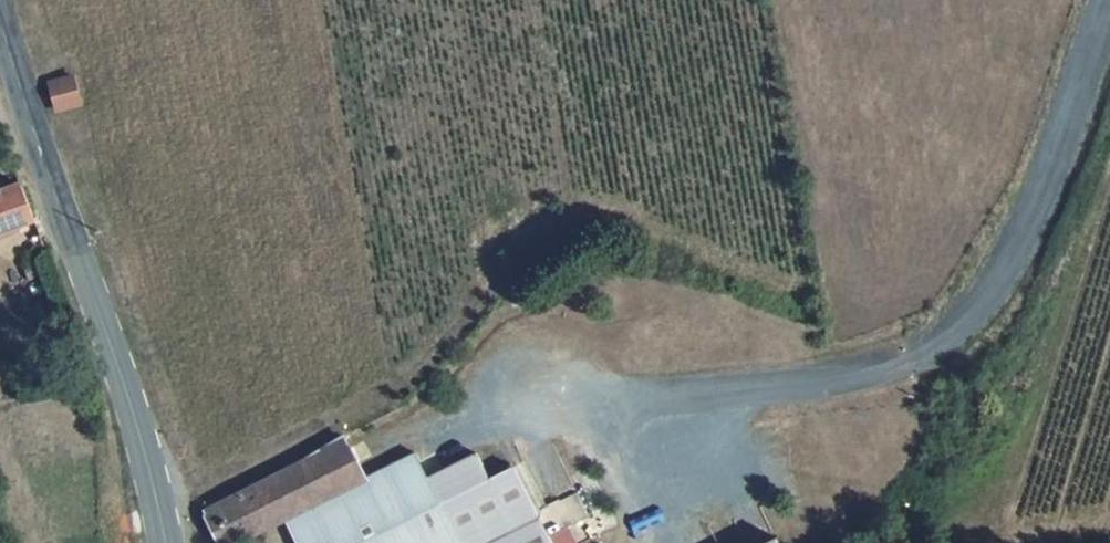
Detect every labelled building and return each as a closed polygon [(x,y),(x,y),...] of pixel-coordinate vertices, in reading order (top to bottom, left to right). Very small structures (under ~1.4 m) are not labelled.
[(75,74),(49,82),(56,108),(82,100),(75,74)] [(0,193),(0,233),(42,220),(30,184),(0,193)] [(220,504),(240,542),(285,520),(297,542),(578,542),(570,527),(550,537),(515,467),(490,479),(477,454),(429,479),(416,454),(364,480),(345,441),(220,504)]
